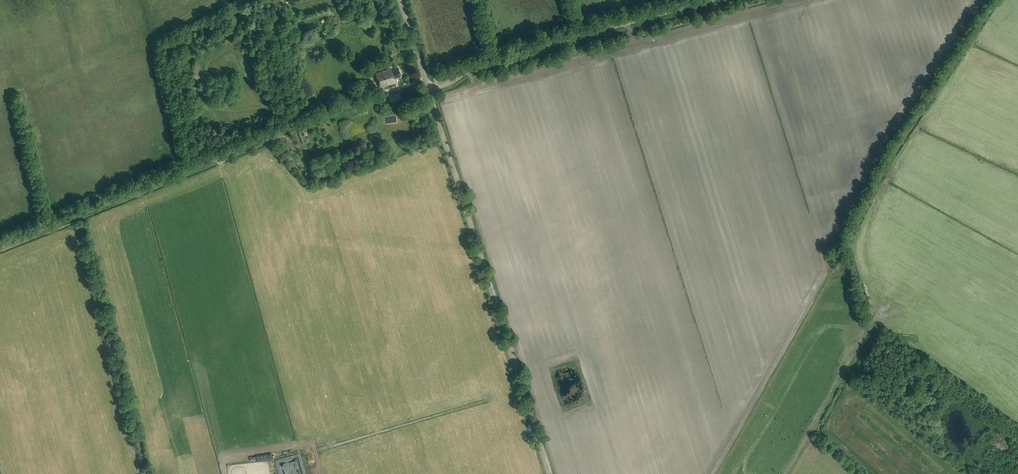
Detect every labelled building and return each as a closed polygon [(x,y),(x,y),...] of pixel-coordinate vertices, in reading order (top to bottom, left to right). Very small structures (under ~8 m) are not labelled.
[(394,78),(401,76),(398,68),(391,70),(391,68),(375,73),(380,87),(395,83),(394,78)] [(391,103),(401,100),(399,93),(396,94),(396,93),(388,95),(391,103)]
